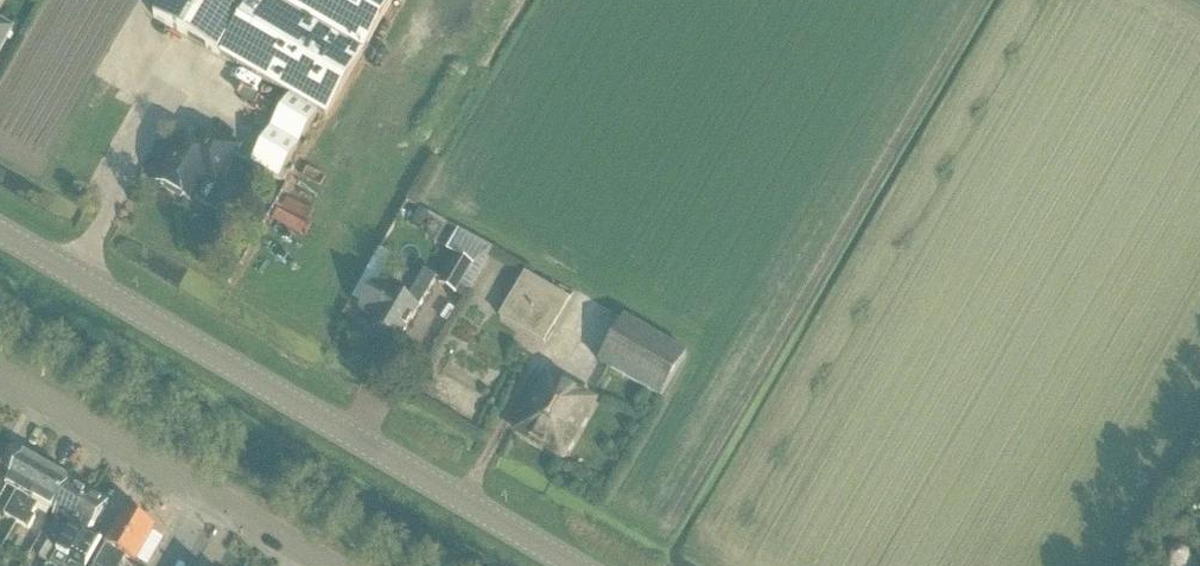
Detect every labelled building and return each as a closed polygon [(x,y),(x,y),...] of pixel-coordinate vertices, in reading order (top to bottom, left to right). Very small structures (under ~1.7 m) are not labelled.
[(319,112),(328,117),(395,0),(164,0),(155,16),(221,55),(291,96),(251,163),(280,179),(319,112)] [(15,29),(0,20),(0,55),(15,29)] [(185,140),(161,183),(168,186),(165,191),(183,201),(185,197),(192,201),(210,209),(221,189),(217,185),(240,144),(212,127),(200,148),(185,140)] [(421,227),(429,214),(420,209),(412,222),(421,227)] [(459,229),(448,249),(457,254),(474,265),(469,275),(462,285),(471,290),(495,248),(459,229)] [(462,285),(469,275),(474,265),(457,254),(439,283),(457,294),(458,293),(462,285)] [(376,321),(372,327),(400,344),(438,277),(426,270),(408,300),(393,292),(377,283),(360,311),(376,321)] [(571,299),(526,273),(500,317),(546,343),(571,299)] [(688,353),(626,316),(599,362),(662,399),(688,353)] [(564,457),(598,398),(562,378),(562,379),(549,373),(516,430),(564,457)] [(18,522),(49,467),(39,462),(40,459),(33,455),(28,456),(26,454),(8,486),(18,491),(5,514),(18,522)] [(40,504),(53,512),(71,480),(49,467),(18,522),(30,528),(37,517),(34,515),(40,504)] [(65,539),(92,492),(75,482),(55,518),(61,522),(55,533),(65,539)] [(50,565),(71,565),(74,561),(75,562),(86,565),(88,565),(102,542),(90,535),(109,502),(92,492),(65,539),(63,543),(58,552),(51,563),(50,565)] [(135,563),(155,529),(128,513),(108,547),(97,565),(122,565),(126,558),(135,563)] [(1168,557),(1170,565),(1189,565),(1192,561),(1190,552),(1182,547),(1173,549),(1168,557)] [(2,557),(0,560),(0,565),(13,565),(14,564),(10,557),(2,557)]
